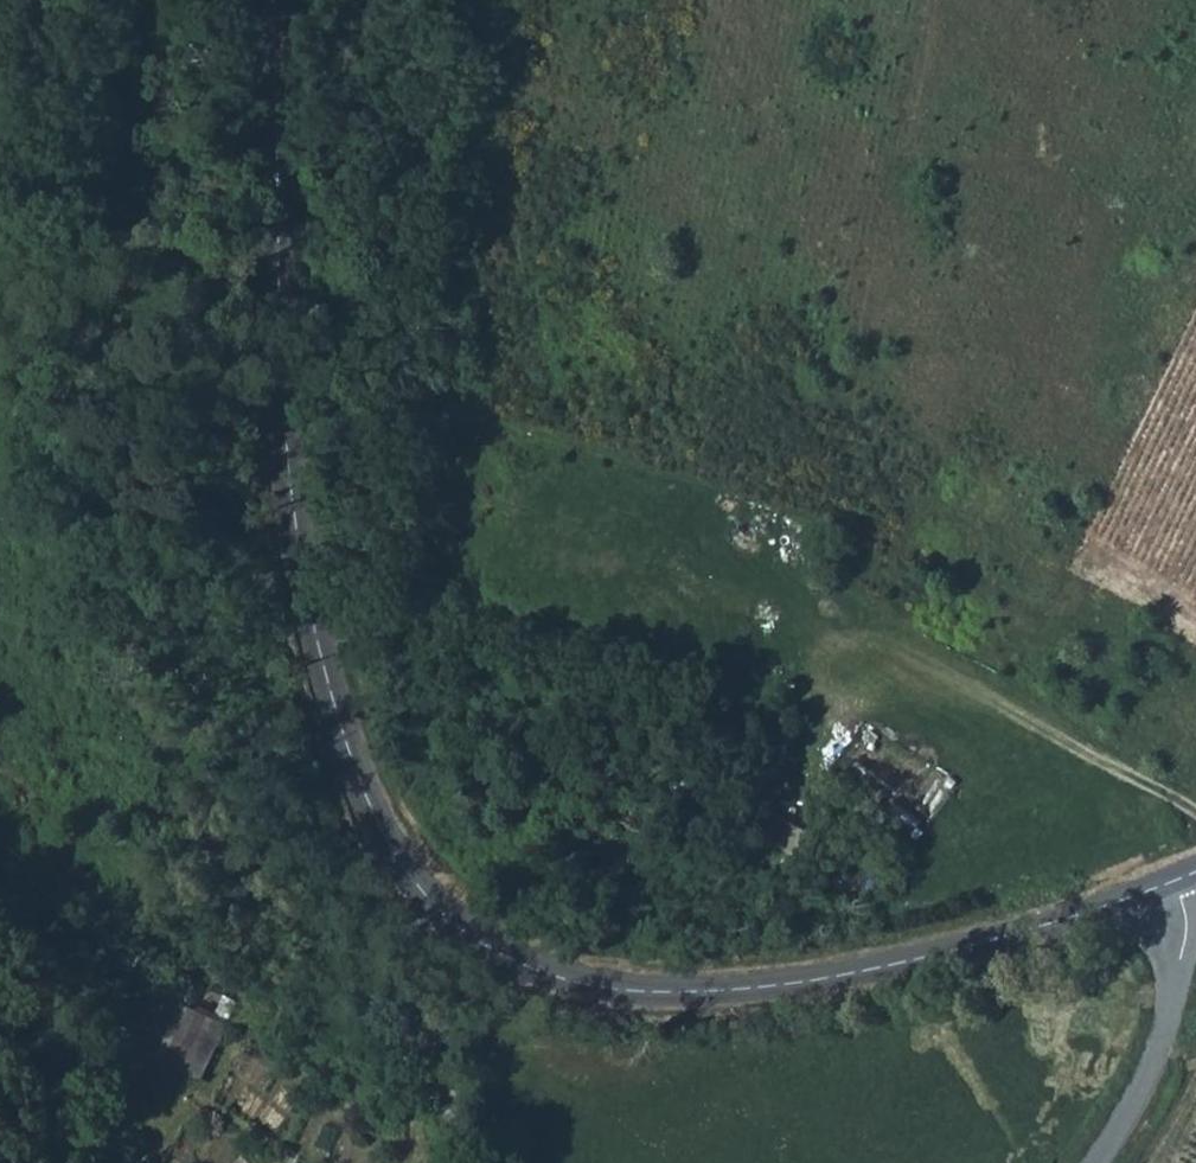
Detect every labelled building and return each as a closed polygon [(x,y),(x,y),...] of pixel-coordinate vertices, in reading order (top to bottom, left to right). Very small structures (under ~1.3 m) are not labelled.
[(144,1057),(201,1084),(228,1028),(171,1001),(144,1057)]
